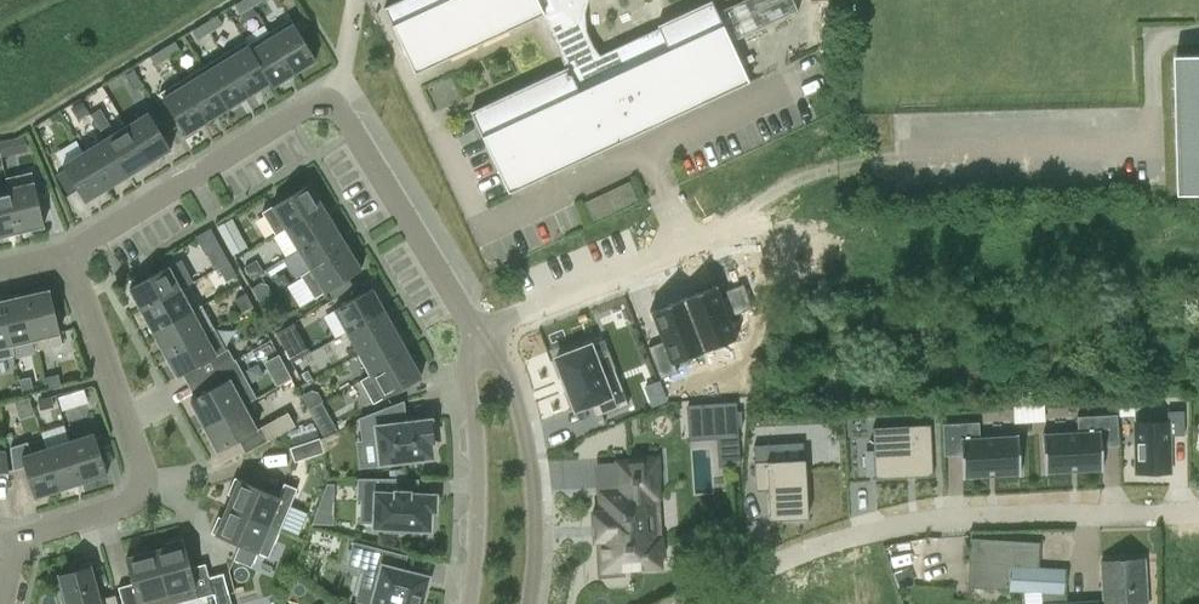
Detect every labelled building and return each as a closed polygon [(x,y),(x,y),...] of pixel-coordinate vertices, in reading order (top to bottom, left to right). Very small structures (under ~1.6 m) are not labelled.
[(249,0),(243,0),(235,5),(240,13),(253,6),(249,0)] [(384,7),(415,73),(541,14),(566,67),(470,111),(508,193),(749,82),(731,42),(798,11),(793,0),(743,0),(717,12),(711,0),(657,25),(659,28),(599,55),(593,47),(586,31),(584,13),(588,0),(399,0),(384,7)] [(205,23),(210,32),(223,24),(218,16),(205,23)] [(291,18),(269,31),(295,73),(316,60),(291,18)] [(210,32),(205,23),(193,31),(198,39),(210,32)] [(269,31),(248,44),(273,86),(295,73),(269,31)] [(272,87),(273,86),(248,44),(246,40),(224,53),(249,95),(270,83),(272,87)] [(163,49),(168,58),(181,50),(176,41),(163,49)] [(168,58),(163,49),(150,57),(156,65),(168,58)] [(224,53),(203,66),(228,108),(249,95),(224,53)] [(1198,194),(1198,55),(1177,56),(1180,195),(1198,194)] [(203,66),(181,79),(206,122),(228,108),(203,66)] [(134,70),(126,76),(133,88),(142,83),(134,70)] [(206,122),(181,79),(159,93),(185,135),(206,122)] [(77,119),(89,112),(81,99),(69,106),(77,119)] [(92,116),(103,135),(112,130),(101,111),(92,116)] [(149,112),(127,125),(149,162),(171,149),(149,112)] [(48,121),(35,129),(43,142),(56,135),(48,121)] [(127,125),(105,138),(128,175),(149,162),(127,125)] [(0,141),(0,150),(1,156),(26,150),(23,136),(0,141)] [(84,152),(106,188),(128,175),(105,138),(84,152)] [(106,188),(84,152),(62,165),(65,168),(77,189),(85,201),(106,188)] [(65,168),(55,174),(68,195),(77,189),(65,168)] [(32,172),(8,177),(20,231),(44,225),(32,172)] [(0,191),(0,235),(20,231),(8,177),(6,178),(9,189),(0,191)] [(262,212),(271,227),(275,234),(322,205),(309,183),(262,212)] [(322,205),(275,234),(276,235),(286,229),(298,249),(335,226),(322,205)] [(225,241),(239,233),(232,219),(218,226),(225,241)] [(335,226),(298,249),(310,269),(301,275),(301,277),(348,248),(335,226)] [(348,248),(301,277),(315,298),(361,269),(348,248)] [(178,262),(129,288),(141,309),(189,283),(178,262)] [(219,268),(226,281),(237,276),(230,262),(219,268)] [(153,332),(201,306),(201,305),(190,310),(179,289),(189,283),(141,309),(150,327),(153,332)] [(717,285),(683,298),(704,351),(738,338),(737,336),(735,337),(727,318),(753,308),(743,283),(725,291),(727,296),(720,298),(716,287),(718,286),(717,285)] [(347,331),(385,310),(372,289),(335,309),(347,331)] [(50,290),(25,296),(37,349),(62,344),(50,290)] [(236,299),(243,312),(253,307),(246,293),(236,299)] [(1,302),(13,355),(14,355),(11,344),(34,338),(37,349),(25,296),(1,302)] [(663,341),(648,347),(660,378),(678,372),(674,363),(704,351),(683,298),(650,311),(650,312),(652,312),(663,341)] [(13,355),(1,302),(0,302),(0,358),(13,355)] [(162,349),(165,354),(213,328),(201,306),(153,332),(162,349)] [(397,332),(385,310),(347,331),(359,353),(397,332)] [(296,321),(279,330),(293,358),(310,350),(296,321)] [(213,328),(165,354),(177,377),(226,351),(213,328)] [(409,355),(397,332),(359,353),(370,374),(360,380),(361,381),(409,355)] [(337,340),(315,347),(321,365),(343,357),(337,340)] [(558,358),(553,360),(560,378),(559,378),(565,392),(566,392),(573,410),(593,402),(598,415),(625,405),(611,369),(598,374),(587,346),(576,351),(574,346),(556,353),(558,358)] [(421,377),(409,355),(361,381),(373,403),(421,377)] [(281,356),(268,363),(280,384),(292,377),(281,356)] [(196,398),(190,401),(193,405),(195,410),(204,426),(242,405),(257,397),(236,359),(234,359),(215,370),(204,376),(211,390),(196,398)] [(44,378),(46,390),(61,387),(59,375),(44,378)] [(20,382),(23,394),(35,392),(33,380),(20,382)] [(658,381),(642,386),(650,407),(666,401),(658,381)] [(52,395),(38,399),(40,410),(54,407),(52,395)] [(1133,400),(1117,401),(1118,418),(1134,417),(1133,400)] [(736,401),(688,405),(689,422),(717,421),(717,430),(724,430),(724,437),(739,436),(738,427),(737,411),(736,401)] [(1044,404),(1029,405),(1030,421),(1045,421),(1044,404)] [(242,405),(204,426),(218,452),(256,431),(242,405)] [(378,441),(381,463),(432,456),(430,442),(434,441),(432,420),(395,424),(393,405),(360,417),(363,442),(378,441)] [(1029,405),(1014,406),(1015,422),(1030,421),(1029,405)] [(1167,423),(1135,423),(1136,471),(1170,471),(1169,435),(1184,435),(1184,411),(1167,411),(1167,423)] [(288,412),(261,427),(268,440),(295,426),(288,412)] [(1044,434),(1043,434),(1045,473),(1047,473),(1046,471),(1101,468),(1101,470),(1103,470),(1102,447),(1101,431),(1099,431),(1099,432),(1097,432),(1096,415),(1077,416),(1078,433),(1045,435),(1044,434)] [(313,421),(288,429),(294,446),(319,438),(313,421)] [(979,422),(959,423),(961,454),(962,477),(964,477),(964,476),(1018,473),(1019,474),(1020,474),(1018,435),(1016,435),(1016,436),(980,439),(979,422)] [(930,425),(873,427),(875,478),(933,475),(930,425)] [(70,440),(83,482),(106,474),(94,433),(70,440)] [(294,446),(290,447),(295,462),(324,452),(320,437),(319,438),(294,446)] [(59,489),(83,482),(70,440),(45,447),(59,489)] [(59,489),(45,447),(30,452),(27,441),(9,446),(12,470),(24,467),(34,497),(59,489)] [(805,459),(754,462),(756,490),(768,490),(769,519),(808,518),(805,459)] [(601,511),(591,512),(592,526),(596,526),(597,541),(599,540),(600,548),(595,549),(597,577),(623,575),(623,565),(656,563),(655,538),(648,539),(645,498),(657,497),(654,460),(623,462),(624,490),(600,492),(601,511)] [(231,497),(227,507),(280,529),(297,488),(284,483),(279,496),(235,477),(227,495),(231,497)] [(357,500),(375,500),(374,527),(385,527),(384,531),(404,532),(404,528),(429,529),(430,518),(430,510),(434,510),(435,495),(409,494),(409,492),(396,492),(396,478),(358,478),(357,500)] [(320,483),(319,521),(335,522),(336,483),(320,483)] [(280,529),(227,507),(222,519),(218,517),(211,532),(263,554),(274,528),(280,530),(280,529)] [(170,603),(175,603),(214,594),(205,563),(191,567),(183,538),(165,542),(166,546),(156,549),(170,603)] [(1035,592),(1035,598),(1045,598),(1046,602),(1028,603),(1100,603),(1100,599),(1065,602),(1065,594),(1067,568),(1039,567),(1040,543),(970,539),(967,589),(1035,592)] [(372,603),(421,603),(428,577),(398,569),(401,555),(353,543),(347,564),(380,573),(372,603)] [(156,549),(126,557),(133,583),(118,587),(123,603),(170,603),(156,549)] [(1144,559),(1101,562),(1104,603),(1147,603),(1144,559)] [(116,595),(101,598),(92,565),(58,574),(62,591),(59,592),(63,603),(118,603),(116,595)] [(850,589),(823,597),(825,603),(855,603),(850,589)] [(214,597),(216,603),(232,603),(229,593),(214,597)]
